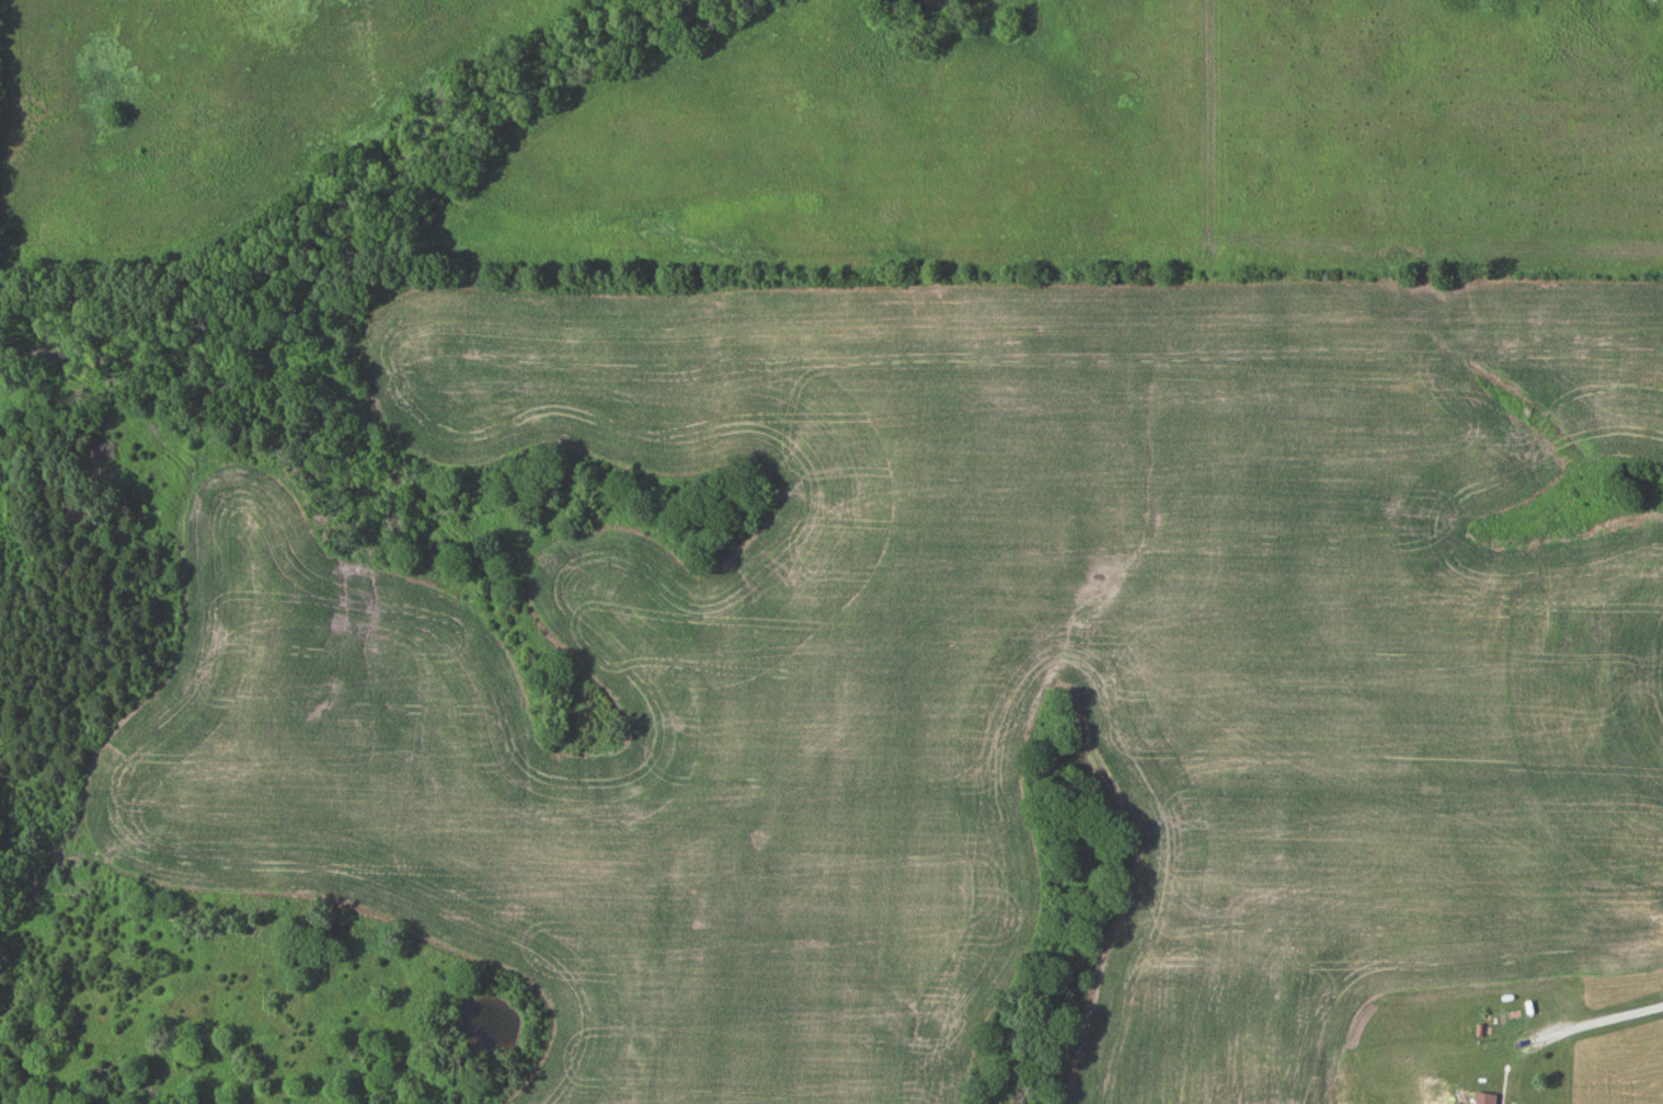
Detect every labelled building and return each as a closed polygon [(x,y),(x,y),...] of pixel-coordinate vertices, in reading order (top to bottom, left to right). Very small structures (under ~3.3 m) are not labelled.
[(1499,1095),(1477,1093),(1476,1103),(1498,1103),(1499,1095)]
